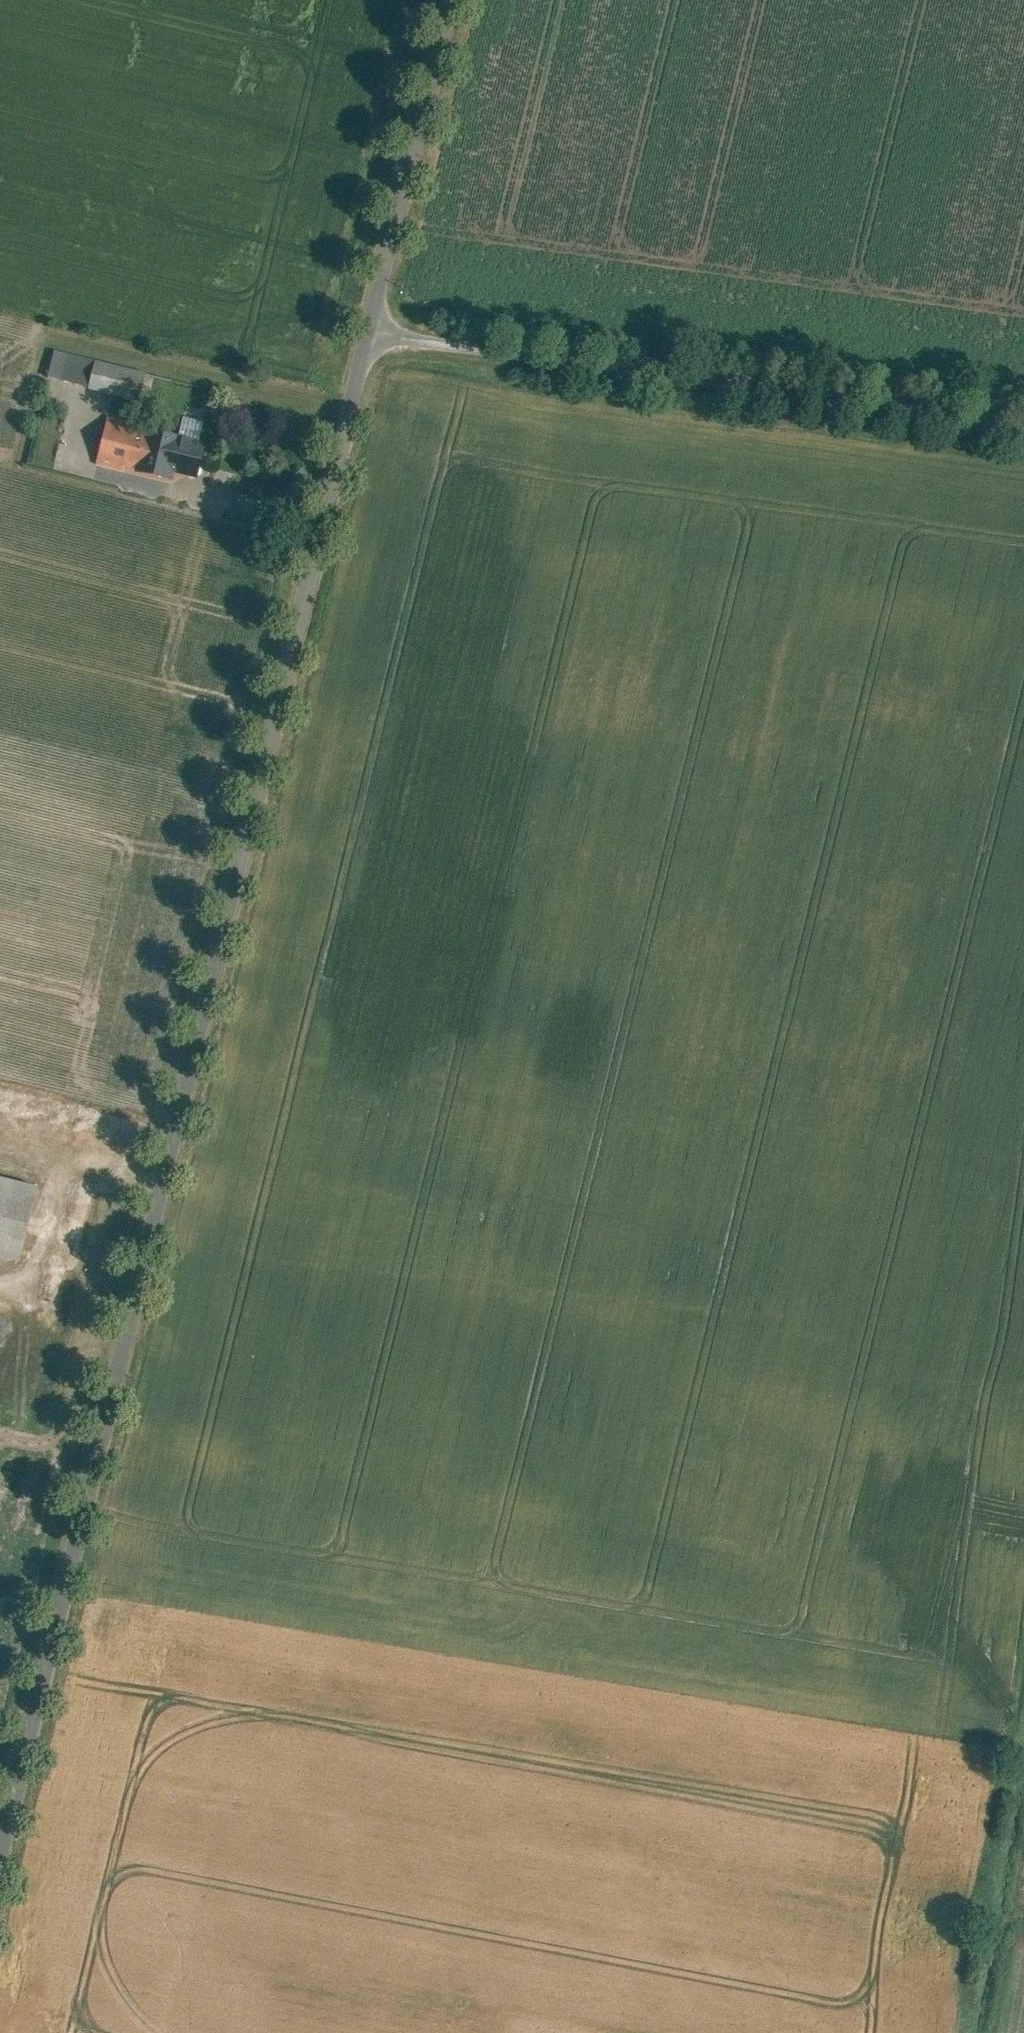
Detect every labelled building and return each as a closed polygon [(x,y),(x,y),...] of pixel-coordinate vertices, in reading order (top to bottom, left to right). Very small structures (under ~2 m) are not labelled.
[(147,374),(55,351),(48,380),(140,403),(147,374)] [(208,443),(108,419),(97,465),(175,484),(176,476),(199,481),(208,443)] [(0,1179),(0,1261),(22,1267),(42,1190),(0,1179)]
